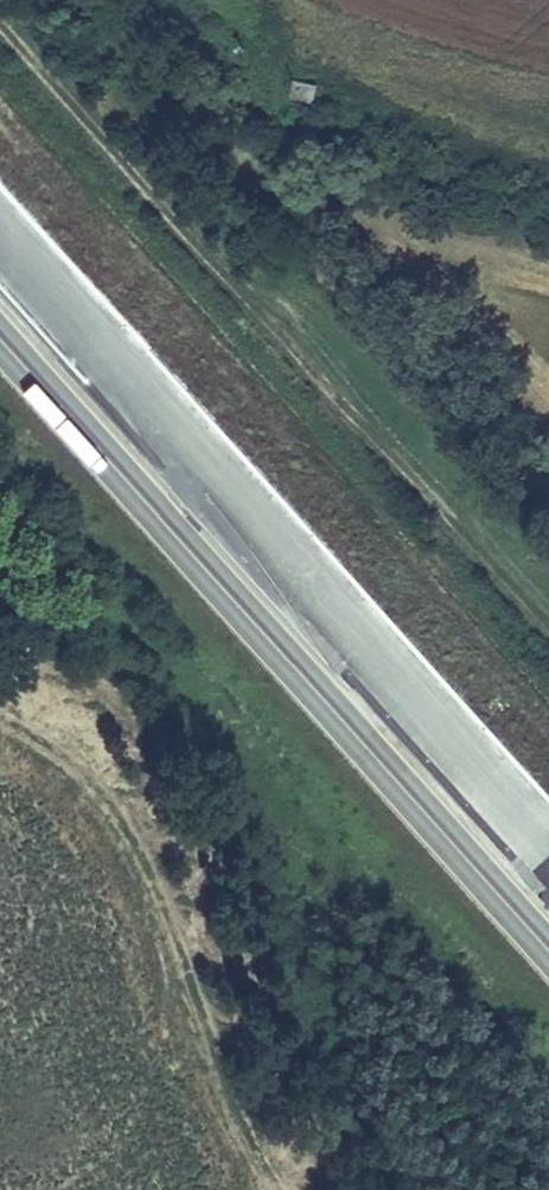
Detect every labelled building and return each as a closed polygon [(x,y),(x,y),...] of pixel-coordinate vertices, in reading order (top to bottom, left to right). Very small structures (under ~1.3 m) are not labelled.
[(294,78),(291,95),(313,101),(317,85),(294,78)]
